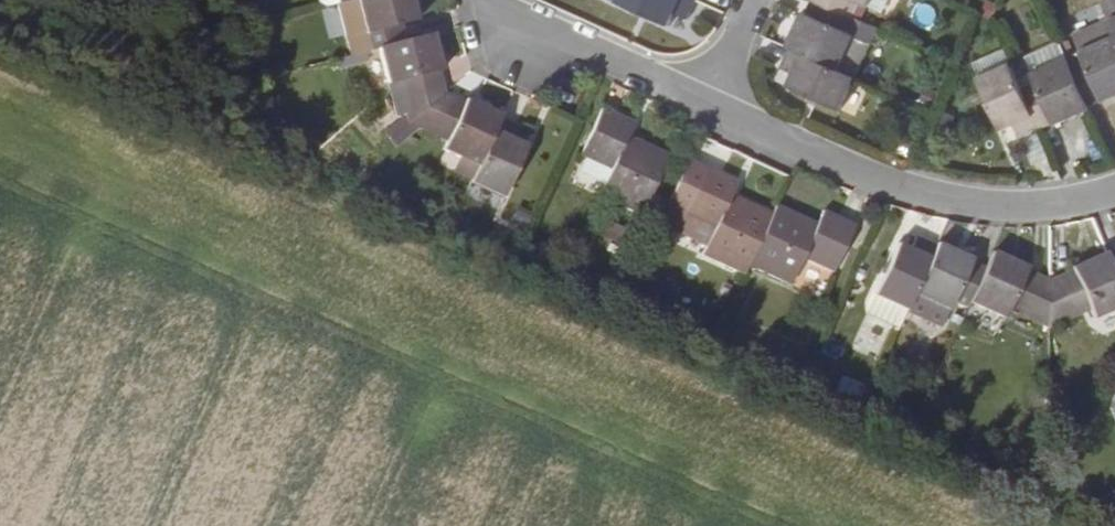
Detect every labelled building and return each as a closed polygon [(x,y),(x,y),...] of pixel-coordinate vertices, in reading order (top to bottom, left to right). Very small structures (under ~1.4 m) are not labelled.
[(389,28),(402,24),(418,21),(413,0),(355,0),(338,4),(350,55),(379,47),(393,43),(389,28)] [(617,3),(669,26),(675,14),(687,19),(696,0),(618,0),(617,3)] [(814,0),(812,0),(806,13),(804,12),(787,48),(789,49),(838,71),(854,36),(845,32),(851,17),(814,0)] [(851,17),(858,3),(867,7),(870,0),(814,0),(851,17)] [(882,12),(887,0),(872,0),(869,6),(882,12)] [(1114,34),(1114,0),(1109,0),(1102,3),(1109,20),(1114,34)] [(916,4),(911,21),(928,26),(934,10),(916,4)] [(1109,20),(1074,36),(1081,52),(1067,58),(1089,107),(1103,101),(1104,103),(1114,99),(1114,34),(1109,20)] [(402,24),(389,28),(393,43),(405,40),(402,24)] [(409,123),(446,92),(440,71),(443,70),(434,33),(405,40),(393,43),(379,47),(388,84),(399,81),(406,115),(408,124),(409,123)] [(1067,58),(1059,41),(1025,55),(1033,74),(1036,83),(1021,89),(1039,129),(1054,123),(1055,125),(1090,110),(1089,107),(1067,58)] [(838,71),(789,49),(781,68),(794,74),(788,87),(840,110),(854,78),(838,71)] [(1017,80),(1011,65),(978,79),(1001,130),(1014,125),(1019,138),(1039,129),(1021,89),(1017,80)] [(1036,83),(1033,74),(1017,80),(1021,89),(1036,83)] [(466,103),(446,92),(409,123),(417,126),(448,141),(443,150),(479,167),(501,118),(502,115),(468,100),(466,103)] [(669,155),(628,136),(634,122),(602,108),(581,155),(586,157),(579,173),(604,185),(598,197),(641,216),(669,155)] [(406,115),(384,132),(390,139),(408,124),(406,115)] [(521,127),(501,118),(479,167),(471,182),(504,197),(528,146),(515,140),(521,127)] [(408,124),(390,139),(396,145),(417,126),(409,123),(408,124)] [(737,182),(688,159),(657,225),(706,246),(702,254),(745,274),(749,265),(773,214),(731,195),(737,182)] [(817,224),(777,206),(773,214),(749,265),(791,284),(803,258),(834,272),(855,225),(823,210),(817,224)] [(587,229),(622,246),(629,231),(594,214),(587,229)] [(936,245),(916,236),(911,249),(898,243),(874,295),(907,310),(936,245)] [(972,259),(937,243),(936,245),(907,310),(942,326),(954,301),(968,307),(970,302),(986,267),(972,261),(972,259)] [(1028,268),(993,252),(986,267),(970,302),(1005,317),(1009,309),(1049,326),(1049,281),(1027,271),(1028,268)] [(1106,252),(1071,267),(1072,270),(1049,281),(1049,326),(1050,327),(1090,309),(1094,319),(1114,310),(1114,272),(1107,254),(1106,252)] [(844,376),(835,396),(856,405),(865,384),(844,376)]
